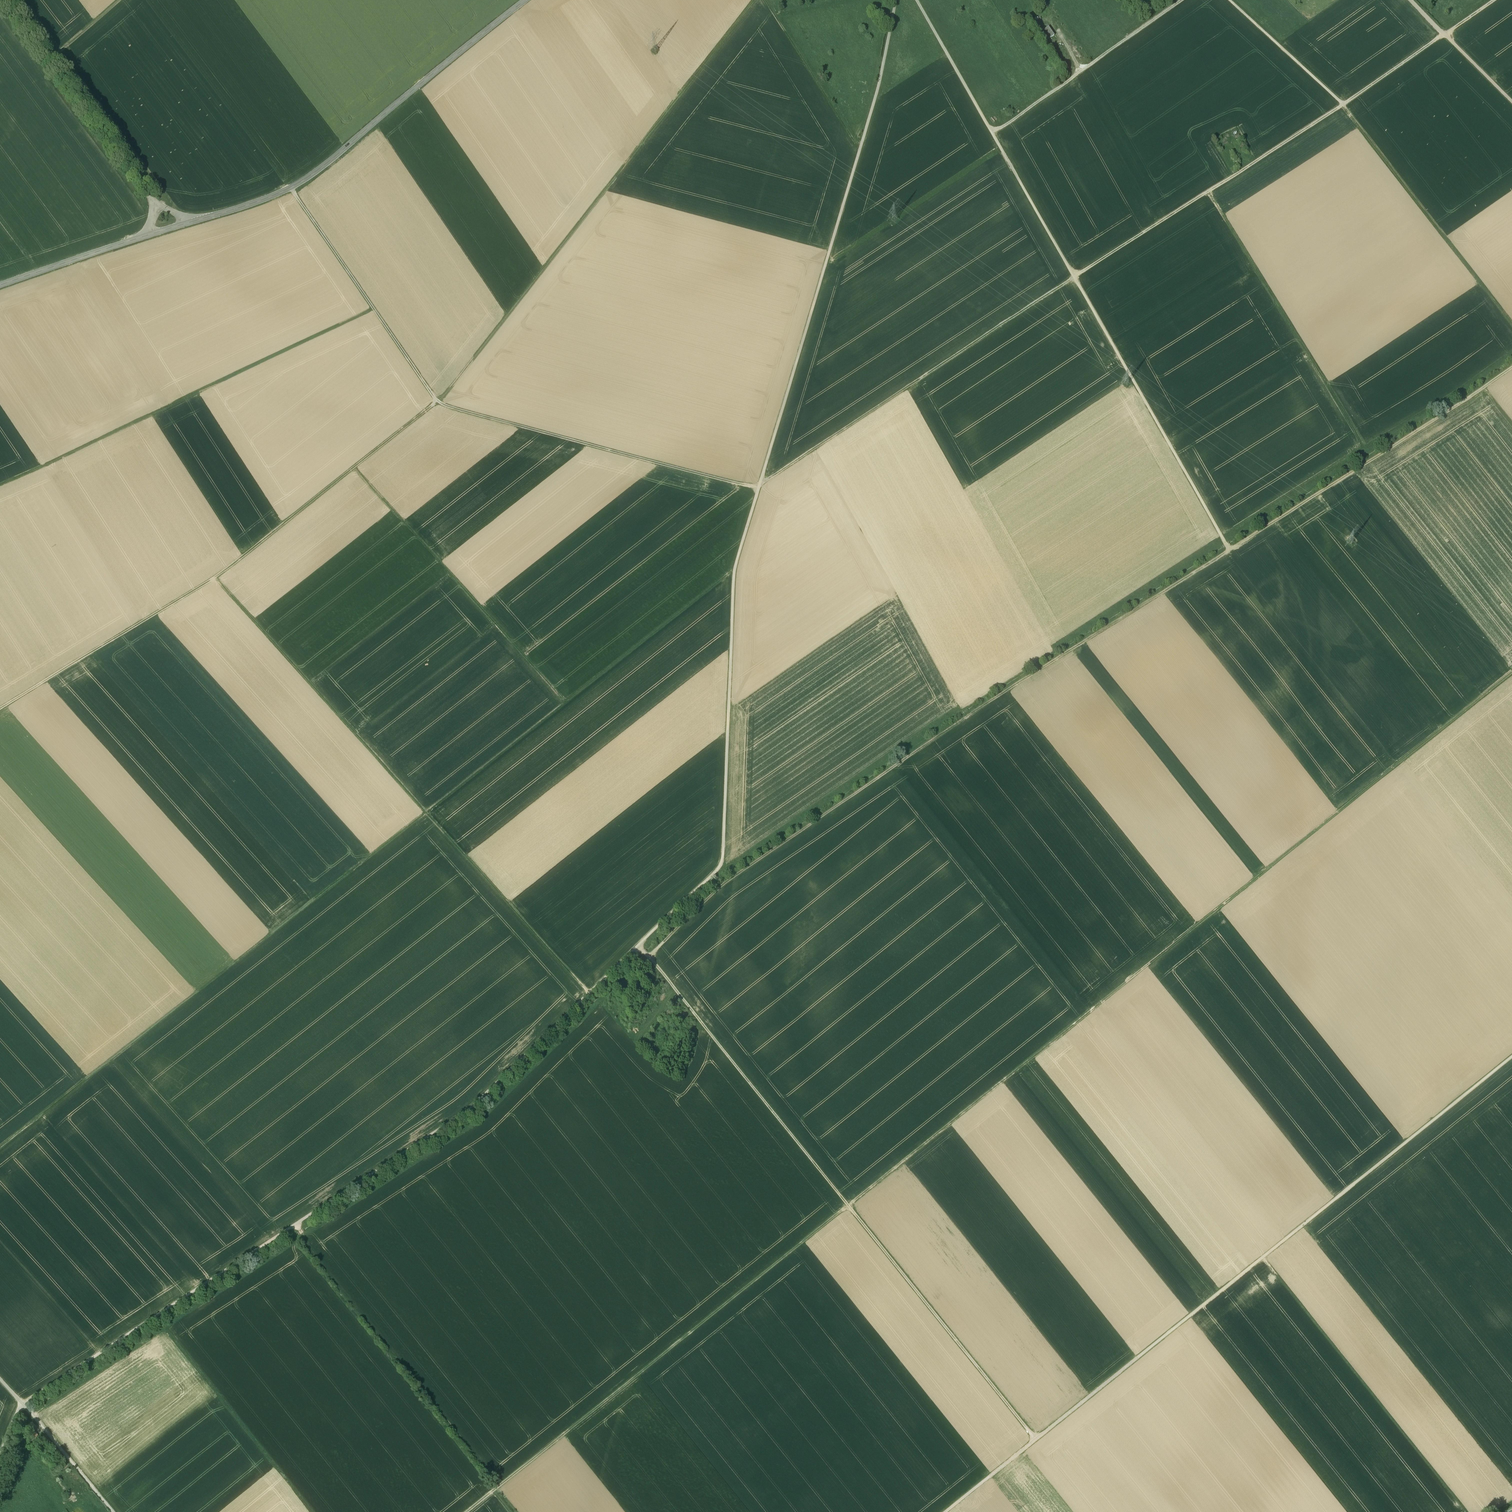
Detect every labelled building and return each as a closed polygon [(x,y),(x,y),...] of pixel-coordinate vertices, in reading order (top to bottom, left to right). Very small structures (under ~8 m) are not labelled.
[(1049,39),(1054,35),(1046,25),(1041,28),(1049,39)]
